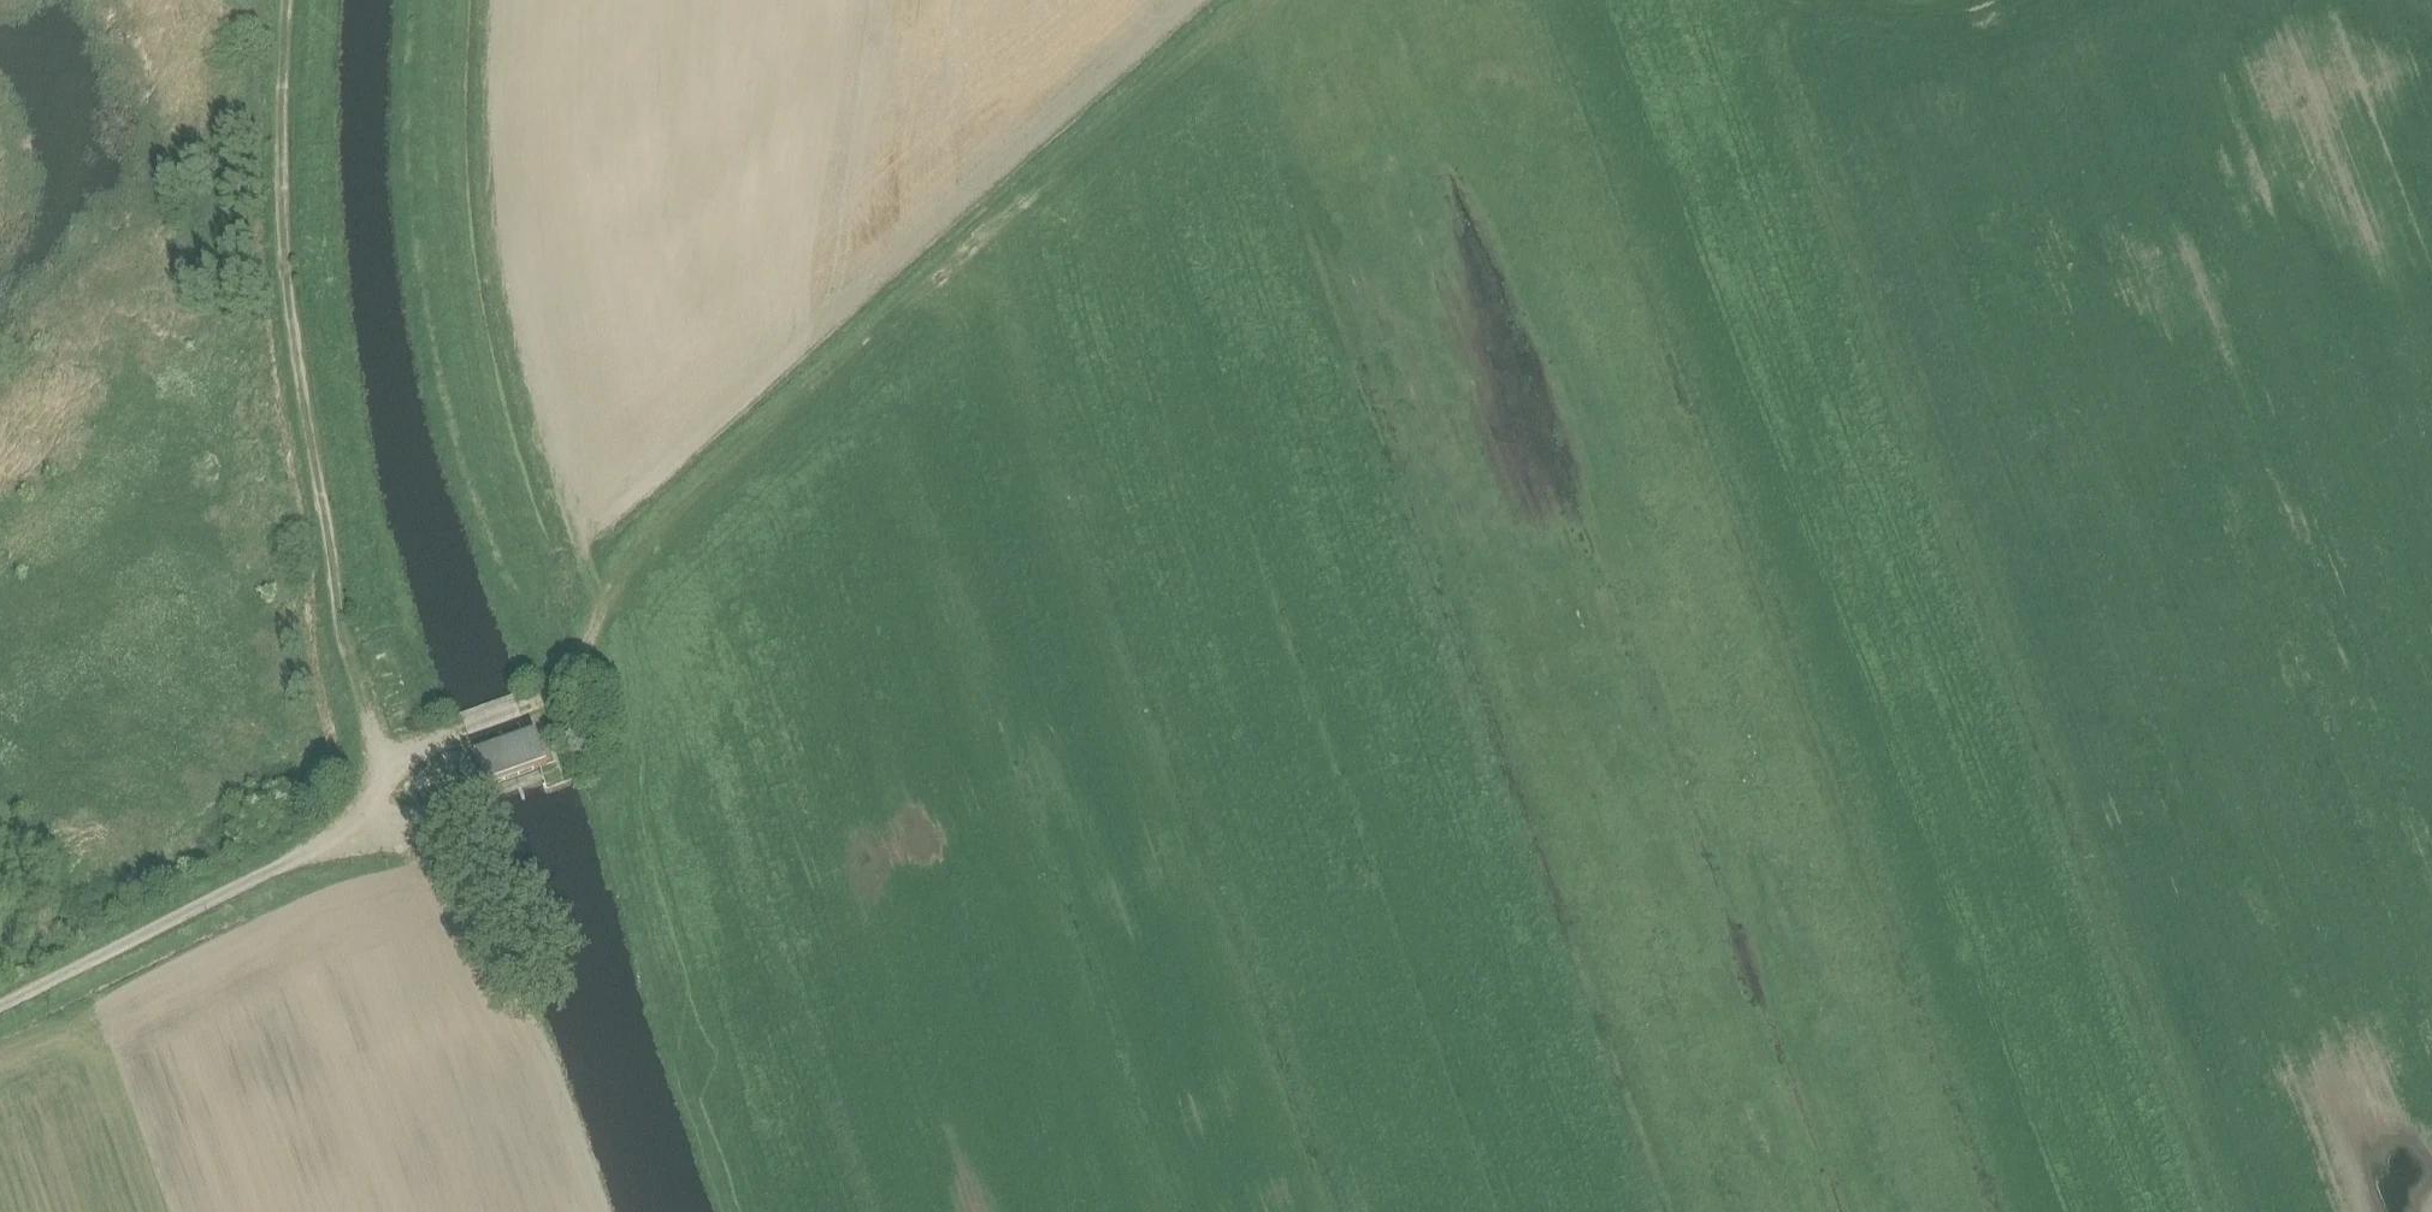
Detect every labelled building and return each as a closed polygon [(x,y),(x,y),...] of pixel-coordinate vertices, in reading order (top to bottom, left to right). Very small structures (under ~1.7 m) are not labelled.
[(549,767),(533,725),(473,748),(488,790),(549,767)]
